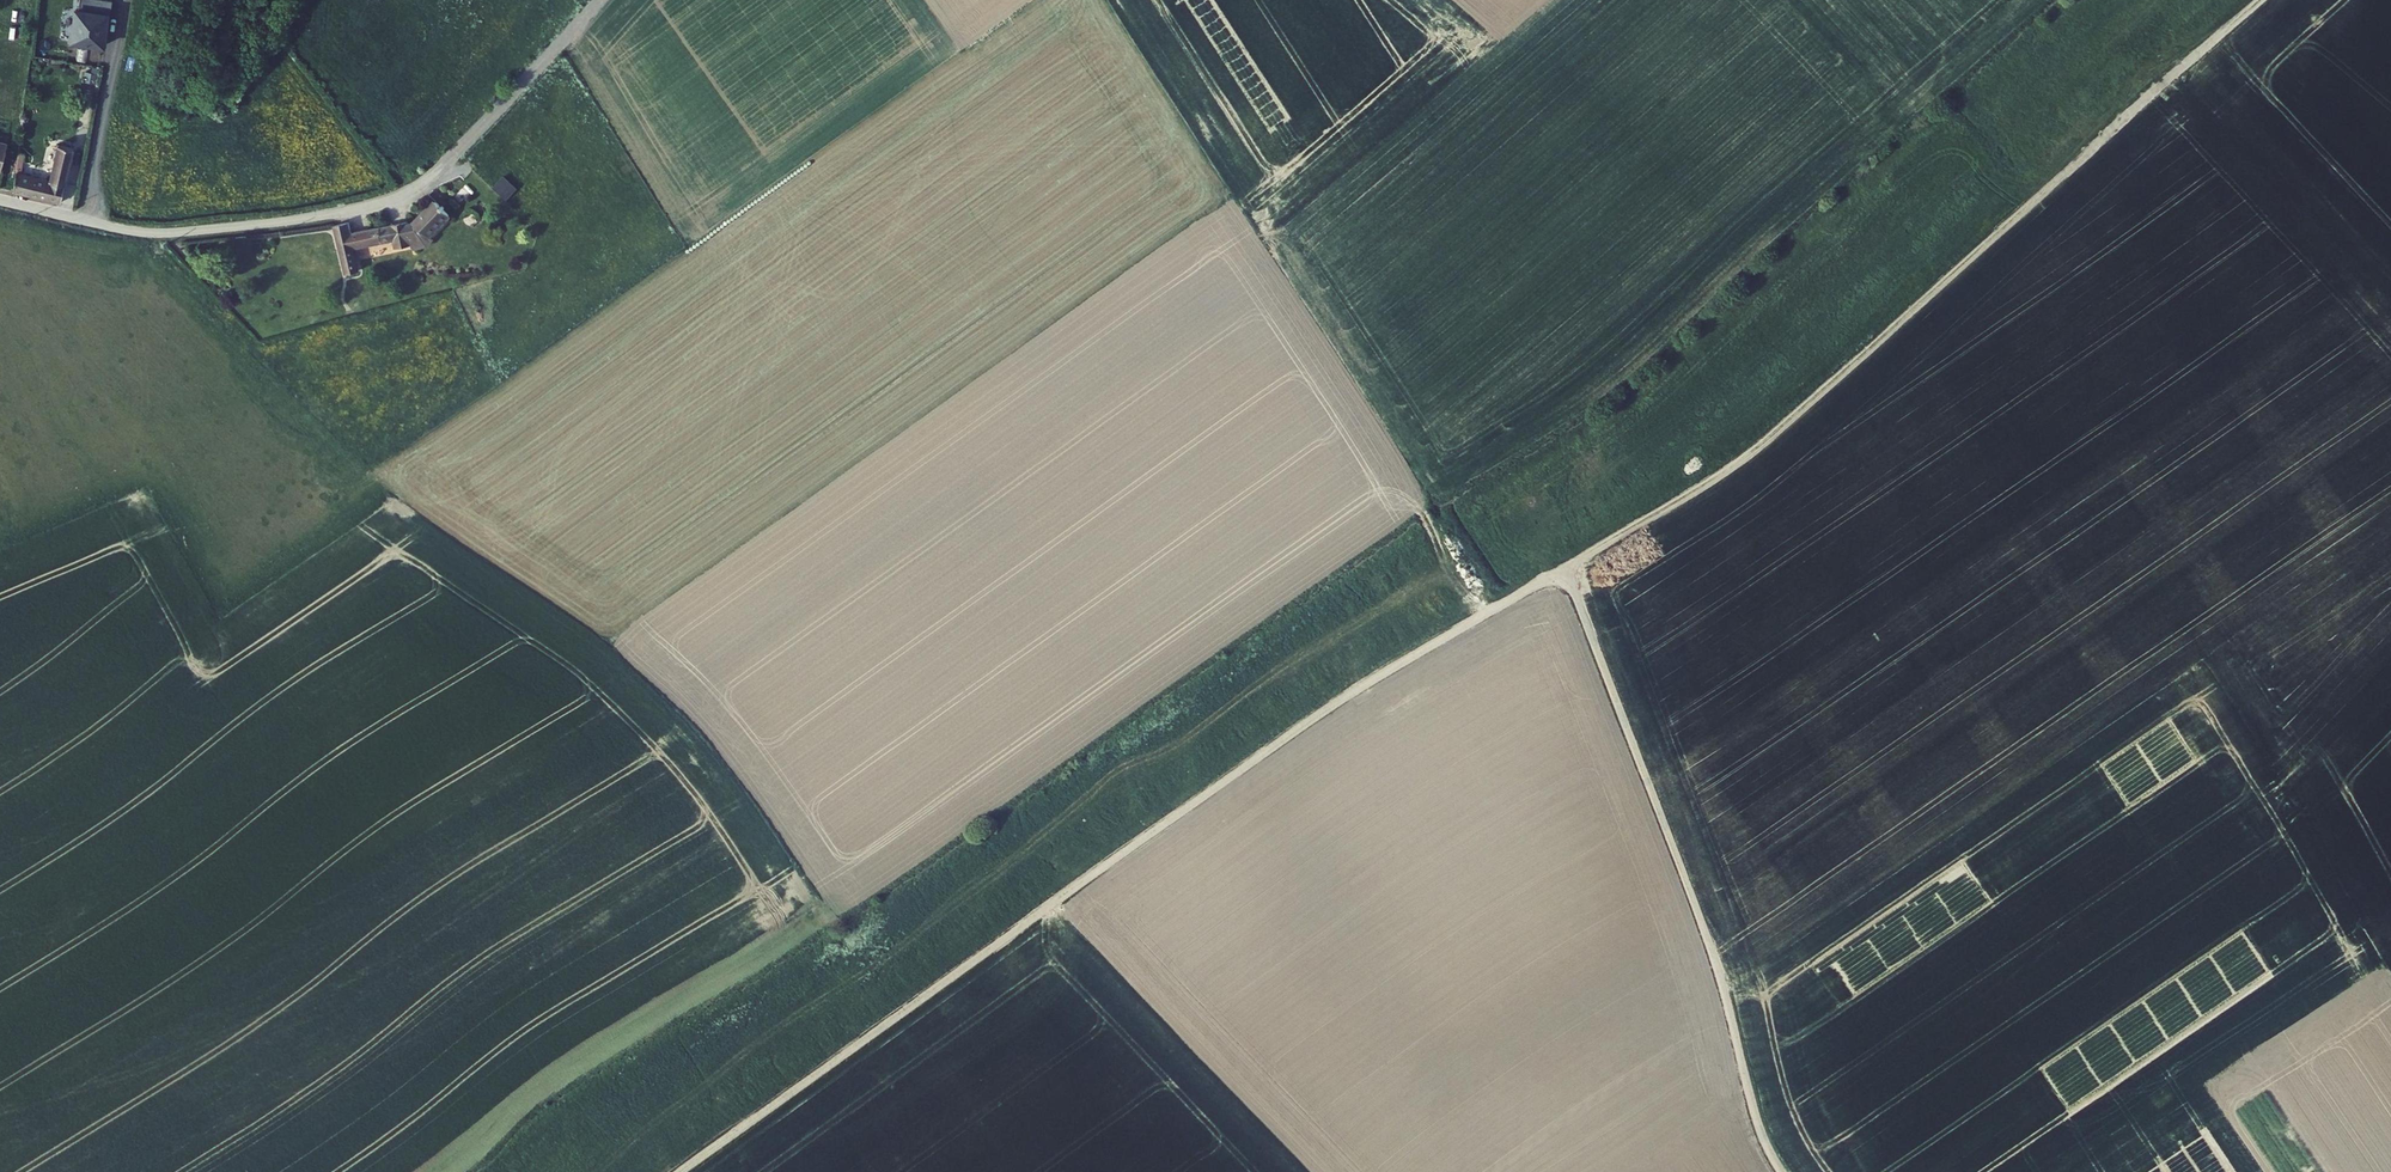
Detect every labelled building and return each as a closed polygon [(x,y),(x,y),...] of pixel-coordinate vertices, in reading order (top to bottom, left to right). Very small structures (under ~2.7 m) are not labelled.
[(103,48),(110,0),(109,0),(74,0),(67,42),(103,48)] [(48,178),(16,171),(13,187),(61,197),(72,147),(55,144),(48,178)] [(432,200),(417,218),(429,242),(432,238),(428,235),(446,212),(432,200)] [(353,250),(394,240),(396,250),(414,246),(415,248),(427,245),(429,242),(417,218),(411,225),(407,226),(406,222),(350,236),(347,224),(334,227),(345,277),(358,274),(353,250)]
